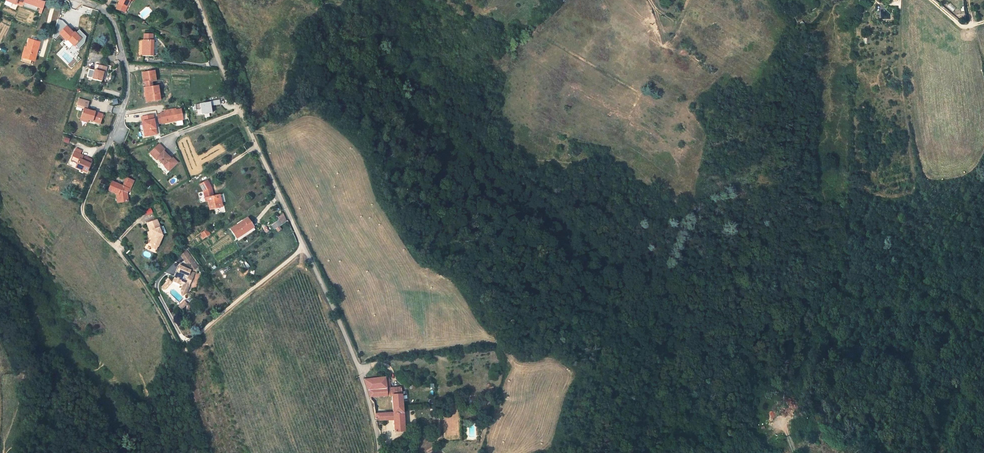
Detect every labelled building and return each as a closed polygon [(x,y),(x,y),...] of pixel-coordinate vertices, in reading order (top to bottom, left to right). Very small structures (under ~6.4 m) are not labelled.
[(41,14),(45,2),(39,0),(37,0),(35,7),(40,8),(39,13),(41,14)] [(118,1),(117,5),(115,9),(115,10),(125,14),(127,10),(131,0),(134,2),(135,0),(119,0),(118,1)] [(73,46),(81,38),(74,32),(73,33),(70,30),(66,26),(59,33),(66,41),(67,40),(73,46)] [(143,55),(153,56),(154,40),(152,40),(153,34),(144,33),(144,40),(143,40),(143,55)] [(27,48),(24,59),(31,61),(34,62),(39,43),(28,40),(27,43),(27,44),(27,45),(26,46),(26,48),(27,48)] [(96,64),(94,70),(92,79),(101,81),(102,77),(104,78),(107,67),(96,64)] [(154,71),(142,73),(144,83),(145,83),(146,88),(144,88),(146,102),(160,100),(158,86),(153,87),(152,82),(156,81),(154,71)] [(89,102),(79,99),(77,107),(84,109),(81,118),(89,120),(100,123),(103,114),(87,110),(89,102)] [(210,102),(194,105),(195,110),(200,110),(201,115),(212,113),(211,106),(220,105),(219,100),(210,102)] [(164,112),(160,113),(160,115),(162,124),(183,120),(181,109),(176,110),(173,111),(173,110),(164,111),(164,112)] [(153,116),(141,118),(142,123),(144,123),(145,132),(148,131),(149,137),(157,135),(153,116)] [(165,151),(159,145),(150,154),(157,160),(157,159),(164,166),(166,164),(172,170),(178,164),(172,158),(171,159),(168,157),(164,152),(165,151)] [(74,152),(70,160),(77,163),(76,167),(87,172),(91,164),(86,162),(88,158),(74,152)] [(108,189),(116,193),(118,194),(119,201),(128,201),(127,193),(128,190),(128,188),(130,189),(133,180),(126,177),(122,186),(112,181),(108,189)] [(207,198),(208,199),(208,197),(214,196),(213,188),(208,180),(201,184),(205,192),(207,198)] [(223,207),(222,202),(220,202),(219,195),(214,196),(208,197),(208,199),(211,210),(223,207)] [(282,223),(286,220),(284,215),(278,220),(281,224),(282,223)] [(238,240),(255,229),(247,218),(231,229),(238,240)] [(152,230),(154,237),(152,244),(158,247),(163,236),(162,235),(159,228),(159,227),(156,220),(148,223),(150,230),(152,230)] [(186,248),(180,252),(192,268),(198,264),(186,248)] [(183,283),(188,286),(191,280),(193,274),(189,272),(190,270),(185,268),(186,266),(180,263),(171,283),(178,286),(180,282),(181,279),(184,281),(183,283)] [(178,306),(182,310),(188,304),(184,300),(178,306)] [(387,389),(387,395),(391,395),(393,412),(375,413),(376,420),(393,419),(394,432),(404,431),(403,418),(401,386),(390,387),(389,376),(388,376),(364,379),(368,389),(387,389)]
